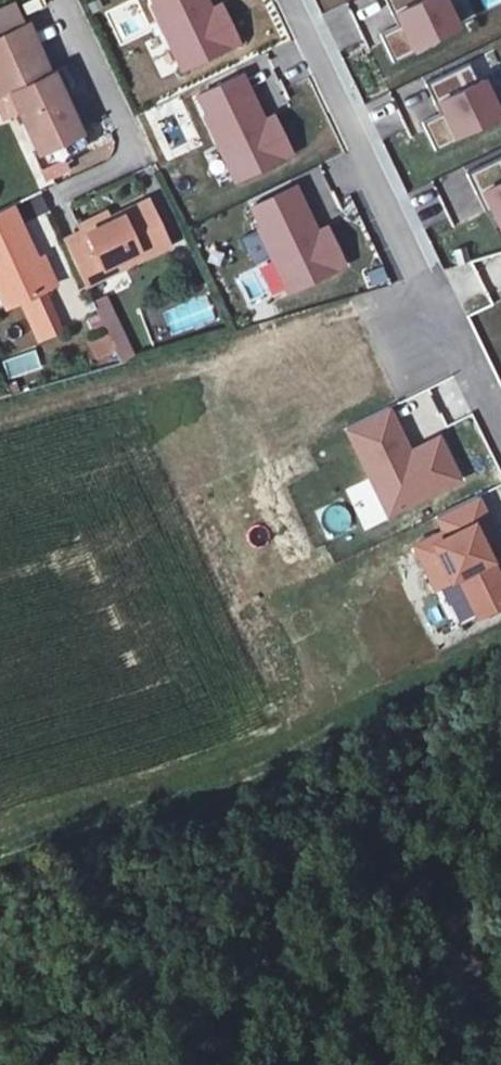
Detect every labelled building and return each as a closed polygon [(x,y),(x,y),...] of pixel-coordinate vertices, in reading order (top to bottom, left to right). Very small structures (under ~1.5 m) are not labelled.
[(27,21),(18,0),(0,9),(0,33),(27,21)] [(215,10),(210,0),(147,0),(181,73),(243,44),(224,5),(215,10)] [(438,1),(438,0),(388,0),(400,27),(381,36),(394,66),(464,33),(448,0),(440,0),(438,1)] [(39,45),(27,21),(0,33),(0,64),(39,45)] [(2,100),(9,96),(10,99),(37,159),(82,138),(39,45),(0,64),(0,96),(2,100)] [(482,87),(471,62),(429,82),(444,114),(424,123),(438,152),(500,123),(500,106),(491,83),(482,87)] [(276,117),(266,122),(244,76),(192,100),(233,186),(294,156),(276,117)] [(485,193),(500,227),(500,164),(473,177),(482,195),(485,193)] [(332,222),(323,227),(301,180),(249,205),(289,290),(351,261),(332,222)] [(146,199),(66,237),(86,284),(168,246),(146,199)] [(15,204),(0,211),(0,282),(8,302),(49,285),(15,204)] [(19,297),(36,337),(61,327),(44,287),(19,297)] [(94,300),(104,335),(88,339),(94,360),(115,354),(117,362),(130,358),(112,295),(94,300)] [(34,348),(5,361),(13,380),(42,368),(34,348)] [(442,531),(413,545),(435,590),(458,578),(476,616),(500,604),(500,581),(488,554),(500,548),(475,497),(435,516),(442,531)]
